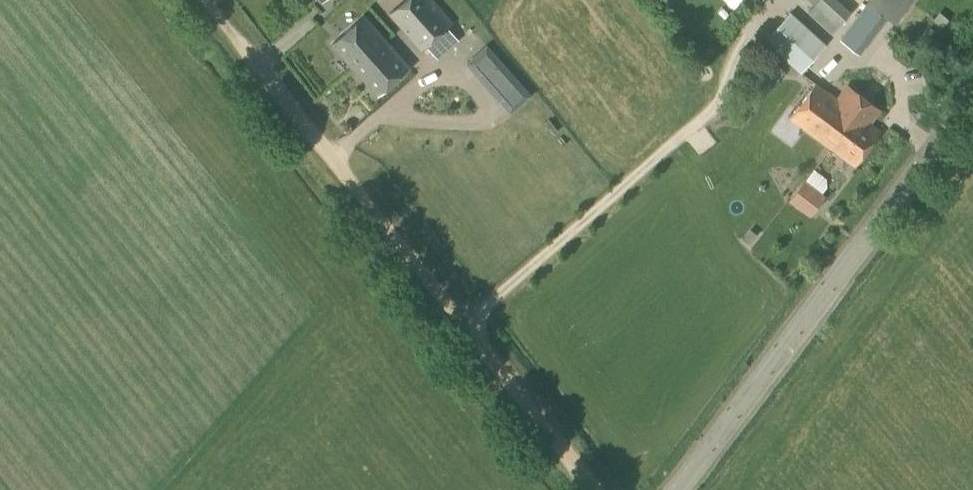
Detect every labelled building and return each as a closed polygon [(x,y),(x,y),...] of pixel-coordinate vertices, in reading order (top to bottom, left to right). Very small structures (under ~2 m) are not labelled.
[(452,24),(431,0),(404,0),(389,13),(422,50),(452,24)] [(812,4),(807,9),(831,30),(846,13),(833,0),(807,0),(812,4)] [(868,1),(888,16),(895,21),(911,0),(868,0),(868,1)] [(868,1),(854,19),(874,34),(888,16),(868,1)] [(800,72),(825,45),(790,12),(764,40),(800,72)] [(353,67),(384,40),(363,16),(332,43),(353,67)] [(377,95),(409,67),(384,40),(353,67),(377,95)] [(509,82),(477,49),(462,64),(495,96),(509,82)] [(768,59),(755,78),(769,89),(783,70),(768,59)] [(828,93),(803,127),(854,166),(880,131),(864,120),(867,116),(870,118),(878,109),(849,87),(842,97),(844,98),(841,102),(828,93)] [(804,180),(789,200),(811,216),(826,197),(804,180)] [(759,227),(749,240),(766,253),(776,241),(759,227)]
